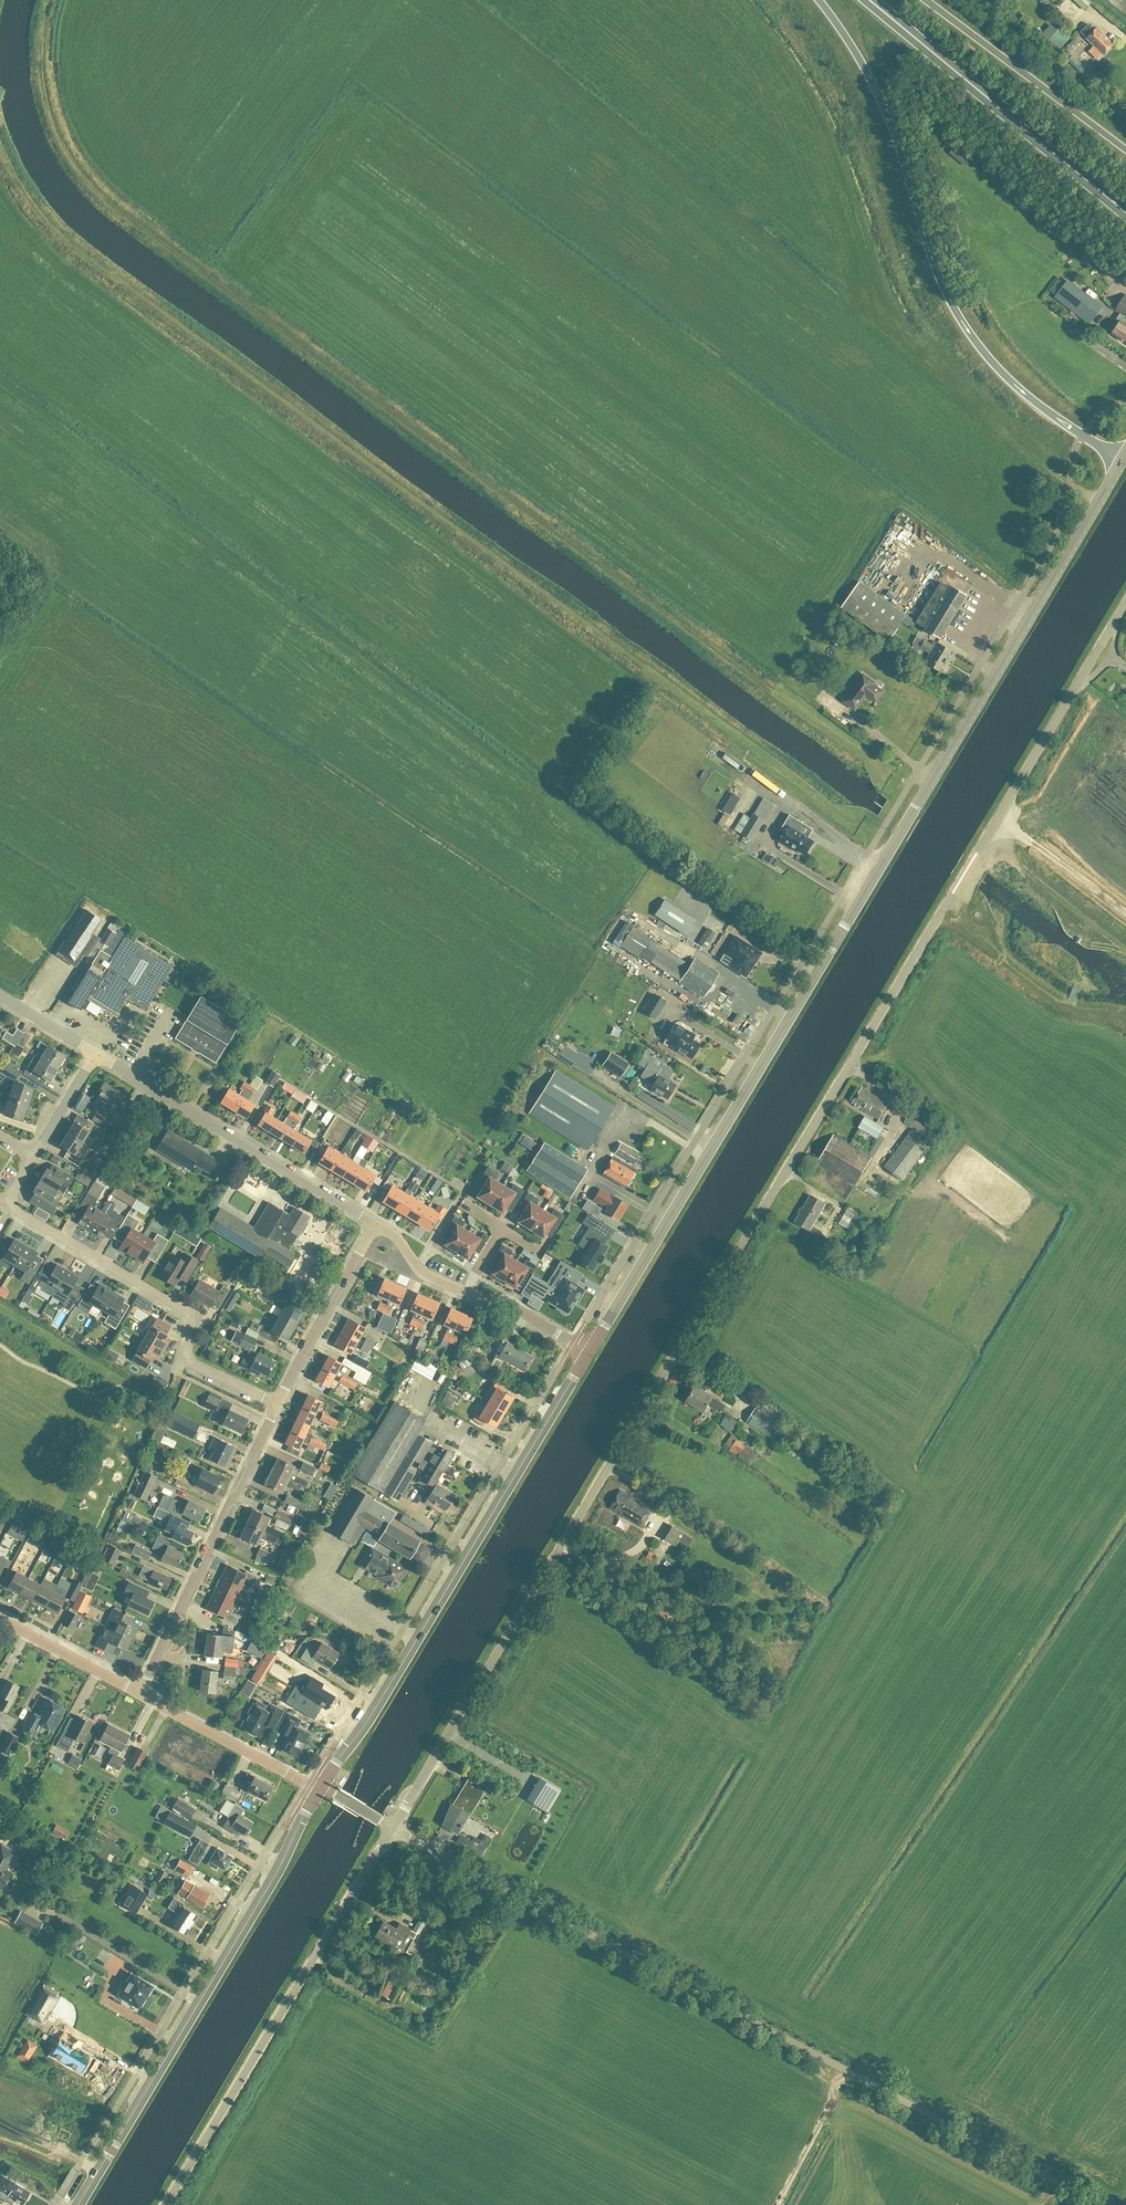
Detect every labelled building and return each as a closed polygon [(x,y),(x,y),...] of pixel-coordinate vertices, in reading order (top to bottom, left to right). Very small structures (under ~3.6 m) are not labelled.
[(1091,0),(1077,0),(1086,9),(1093,2),(1091,0)] [(1063,24),(1045,43),(1055,53),(1073,34),(1063,24)] [(1104,54),(1114,43),(1097,27),(1095,30),(1089,24),(1081,32),(1087,38),(1104,54)] [(1115,96),(1121,90),(1110,81),(1104,88),(1115,96)] [(1055,296),(1089,323),(1102,306),(1068,279),(1055,296)] [(1116,310),(1121,313),(1117,320),(1120,322),(1112,334),(1125,343),(1125,325),(1125,324),(1125,323),(1125,296),(1116,310)] [(908,615),(860,581),(842,607),(889,641),(908,615)] [(927,629),(941,638),(950,623),(954,623),(959,616),(957,613),(967,596),(952,587),(951,588),(942,583),(918,622),(927,628),(927,629)] [(925,641),(926,640),(917,635),(913,643),(921,648),(921,647),(930,653),(926,660),(941,670),(952,652),(934,640),(931,645),(925,641)] [(856,709),(866,695),(876,702),(884,691),(874,684),(875,682),(863,674),(844,701),(856,709)] [(839,714),(844,707),(827,695),(822,702),(839,714)] [(1108,744),(1117,751),(1118,750),(1124,754),(1122,757),(1125,760),(1125,737),(1117,731),(1108,744)] [(782,810),(777,819),(782,822),(787,814),(782,810)] [(765,820),(753,813),(741,834),(752,841),(765,820)] [(805,824),(790,814),(781,829),(785,831),(795,837),(798,832),(800,832),(805,824)] [(795,837),(785,831),(779,840),(796,851),(798,849),(806,854),(814,841),(800,832),(798,832),(795,837)] [(685,934),(695,919),(666,900),(656,915),(685,934)] [(631,907),(644,914),(646,909),(633,903),(631,907)] [(87,910),(66,942),(65,941),(58,951),(65,956),(75,963),(82,952),(88,956),(100,938),(93,933),(102,920),(87,910)] [(117,932),(119,928),(111,923),(96,946),(104,952),(108,946),(109,947),(118,933),(117,932)] [(678,982),(702,998),(718,973),(694,958),(690,964),(652,939),(652,938),(633,925),(620,945),(640,958),(641,955),(680,980),(678,982)] [(699,942),(706,947),(716,932),(708,927),(699,942)] [(89,1000),(91,997),(119,1014),(130,995),(148,1006),(173,966),(154,954),(149,961),(136,953),(141,946),(125,936),(117,950),(121,952),(116,959),(101,950),(69,1003),(81,1010),(88,999),(89,1000)] [(728,950),(736,955),(730,965),(746,976),(761,953),(736,936),(728,950)] [(640,986),(633,996),(641,1000),(647,991),(640,986)] [(654,1018),(665,1001),(653,994),(643,1011),(654,1018)] [(227,1046),(242,1021),(237,1018),(208,1000),(202,996),(187,1020),(187,1021),(176,1039),(216,1063),(227,1046)] [(624,1022),(633,1005),(627,1002),(618,1019),(624,1022)] [(697,1048),(699,1044),(691,1039),(694,1034),(675,1023),(667,1038),(677,1044),(675,1048),(677,1049),(676,1050),(681,1053),(682,1052),(691,1057),(697,1048)] [(17,1043),(24,1032),(17,1028),(13,1035),(7,1031),(3,1038),(9,1042),(16,1046),(17,1043)] [(24,1047),(31,1035),(25,1031),(24,1032),(17,1043),(24,1047)] [(45,1051),(40,1058),(58,1068),(65,1055),(48,1045),(48,1046),(40,1041),(37,1046),(45,1051)] [(673,1070),(662,1064),(663,1061),(654,1056),(655,1055),(653,1054),(654,1052),(647,1048),(638,1064),(645,1068),(641,1076),(653,1083),(653,1084),(651,1088),(653,1090),(653,1091),(657,1094),(658,1093),(668,1098),(675,1084),(668,1080),(668,1079),(673,1070)] [(605,1064),(625,1077),(632,1066),(612,1053),(605,1064)] [(50,1081),(58,1068),(40,1058),(36,1065),(30,1061),(23,1073),(35,1080),(39,1074),(50,1081)] [(1,1071),(14,1080),(19,1071),(6,1063),(1,1071)] [(273,1086),(280,1076),(281,1075),(273,1069),(265,1081),(273,1086)] [(529,1113),(588,1149),(614,1107),(555,1070),(529,1113)] [(344,1078),(348,1083),(356,1077),(352,1072),(344,1078)] [(221,1102),(234,1109),(250,1084),(244,1081),(240,1088),(242,1089),(239,1094),(230,1089),(221,1102)] [(294,1095),(298,1091),(287,1081),(283,1086),(294,1095)] [(9,1098),(27,1104),(32,1088),(14,1082),(14,1085),(12,1084),(10,1088),(7,1087),(4,1096),(9,1098)] [(129,1115),(124,1112),(130,1102),(121,1096),(119,1098),(113,1094),(116,1090),(105,1083),(100,1092),(102,1093),(97,1102),(116,1114),(111,1121),(122,1127),(129,1115)] [(234,1109),(235,1110),(247,1117),(255,1104),(248,1100),(252,1094),(256,1088),(250,1084),(234,1109)] [(880,1119),(890,1103),(863,1087),(854,1102),(880,1119)] [(22,1119),(27,1104),(9,1098),(4,1113),(22,1119)] [(313,1112),(318,1104),(312,1100),(307,1108),(313,1112)] [(258,1124),(270,1131),(278,1118),(271,1114),(274,1109),(268,1105),(264,1111),(266,1112),(258,1124)] [(931,1141),(941,1128),(914,1108),(904,1122),(931,1141)] [(291,1109),(287,1117),(284,1122),(278,1118),(270,1131),(281,1138),(297,1113),(291,1109)] [(321,1120),(327,1124),(332,1116),(326,1112),(321,1120)] [(281,1138),(292,1145),(298,1135),(300,1132),(294,1128),(297,1123),(302,1116),(297,1113),(281,1138)] [(106,1124),(108,1119),(96,1114),(94,1119),(106,1124)] [(864,1117),(860,1124),(880,1135),(884,1128),(864,1117)] [(94,1140),(101,1128),(87,1119),(83,1126),(75,1121),(68,1133),(82,1142),(86,1135),(94,1140)] [(635,1125),(632,1130),(643,1134),(645,1129),(635,1125)] [(219,1177),(226,1165),(168,1131),(157,1149),(191,1169),(195,1163),(217,1176),(216,1178),(217,1179),(219,1177)] [(929,1154),(924,1150),(928,1145),(911,1131),(884,1167),(902,1180),(917,1160),(921,1164),(929,1154)] [(300,1132),(298,1135),(292,1145),(304,1152),(309,1144),(316,1148),(320,1141),(308,1134),(307,1136),(300,1132)] [(82,1142),(68,1133),(60,1145),(68,1150),(64,1157),(78,1165),(85,1154),(78,1149),(82,1142)] [(379,1141),(375,1139),(375,1138),(369,1134),(362,1145),(374,1151),(379,1141)] [(818,1161),(856,1185),(873,1157),(835,1134),(818,1161)] [(529,1137),(524,1147),(531,1151),(536,1140),(529,1137)] [(570,1197),(587,1169),(544,1142),(527,1170),(570,1197)] [(332,1169),(341,1154),(322,1143),(318,1149),(325,1153),(319,1162),(332,1169)] [(615,1152),(633,1163),(639,1153),(621,1143),(615,1152)] [(341,1154),(332,1169),(343,1176),(352,1161),(347,1158),(352,1150),(346,1146),(341,1154)] [(660,1172),(665,1159),(649,1153),(644,1165),(660,1172)] [(603,1175),(625,1188),(635,1171),(613,1158),(603,1175)] [(358,1165),(352,1161),(343,1176),(354,1183),(363,1168),(366,1162),(361,1159),(358,1165)] [(47,1168),(40,1179),(64,1193),(74,1176),(53,1164),(50,1170),(47,1168)] [(479,1182),(485,1185),(478,1196),(490,1204),(503,1184),(490,1177),(494,1170),(488,1166),(479,1182)] [(382,1179),(363,1168),(354,1183),(366,1190),(371,1181),(378,1185),(382,1179)] [(435,1193),(439,1188),(441,1186),(443,1181),(438,1177),(430,1190),(435,1193)] [(34,1190),(35,1191),(29,1201),(51,1214),(59,1200),(61,1200),(63,1196),(63,1194),(64,1193),(40,1179),(34,1190)] [(90,1229),(101,1210),(95,1206),(97,1202),(96,1202),(105,1187),(95,1181),(80,1205),(85,1209),(86,1211),(83,1215),(82,1214),(77,1222),(90,1229)] [(396,1208),(405,1193),(385,1181),(382,1188),(388,1192),(383,1200),(396,1208)] [(510,1189),(503,1184),(490,1204),(503,1212),(510,1201),(516,1204),(525,1190),(514,1184),(510,1189)] [(606,1211),(621,1220),(629,1206),(602,1191),(596,1201),(608,1208),(606,1211)] [(531,1229),(543,1209),(537,1205),(539,1199),(528,1192),(519,1207),(525,1210),(518,1221),(531,1229)] [(416,1200),(405,1193),(396,1208),(407,1215),(416,1200)] [(810,1230),(826,1205),(813,1196),(797,1222),(810,1230)] [(147,1214),(151,1207),(139,1199),(134,1205),(147,1214)] [(407,1215),(418,1222),(427,1207),(416,1200),(407,1215)] [(269,1202),(254,1228),(221,1208),(210,1226),(260,1256),(264,1250),(288,1265),(295,1253),(290,1250),(310,1216),(295,1207),(290,1214),(283,1210),(269,1202)] [(435,1211),(427,1207),(418,1222),(430,1229),(438,1217),(441,1218),(447,1209),(439,1204),(435,1211)] [(840,1223),(853,1231),(863,1214),(849,1206),(845,1213),(852,1218),(851,1220),(844,1216),(840,1223)] [(108,1214),(101,1210),(90,1229),(104,1237),(108,1229),(107,1229),(109,1225),(111,1225),(117,1228),(124,1216),(111,1208),(108,1214)] [(543,1209),(531,1229),(544,1237),(551,1226),(556,1229),(565,1215),(555,1209),(551,1214),(543,1209)] [(132,1254),(143,1234),(135,1229),(140,1220),(128,1213),(118,1229),(128,1234),(119,1248),(126,1252),(126,1251),(132,1254)] [(583,1238),(591,1243),(579,1261),(585,1265),(585,1266),(586,1267),(587,1266),(593,1270),(598,1261),(600,1262),(604,1256),(602,1255),(607,1246),(604,1244),(608,1237),(599,1231),(604,1223),(589,1213),(583,1222),(590,1226),(583,1238)] [(445,1244),(457,1251),(469,1231),(462,1227),(465,1222),(455,1215),(446,1229),(452,1233),(445,1244)] [(469,1231),(457,1251),(468,1258),(475,1247),(481,1250),(489,1236),(484,1233),(480,1239),(469,1231)] [(137,1257),(136,1258),(143,1262),(151,1248),(160,1254),(168,1240),(157,1233),(153,1240),(143,1234),(132,1254),(137,1257)] [(15,1263),(26,1245),(15,1238),(7,1252),(0,1248),(0,1263),(3,1265),(9,1260),(15,1263)] [(504,1280),(516,1260),(509,1256),(513,1250),(502,1244),(494,1258),(499,1262),(492,1273),(504,1280)] [(38,1252),(26,1245),(15,1263),(26,1270),(23,1275),(31,1280),(40,1264),(33,1260),(38,1252)] [(198,1261),(185,1252),(181,1259),(173,1254),(160,1275),(175,1284),(179,1277),(186,1281),(198,1261)] [(523,1265),(516,1260),(504,1280),(516,1287),(523,1276),(528,1279),(537,1265),(527,1259),(523,1265)] [(562,1280),(557,1289),(576,1300),(577,1299),(579,1300),(585,1289),(570,1280),(572,1276),(570,1275),(575,1268),(562,1261),(558,1268),(563,1271),(559,1278),(562,1280)] [(68,1270),(57,1263),(53,1271),(42,1265),(36,1276),(29,1287),(35,1291),(38,1286),(53,1295),(68,1270)] [(236,1285),(244,1270),(237,1266),(228,1281),(236,1285)] [(75,1282),(79,1276),(68,1270),(53,1295),(63,1301),(64,1306),(70,1296),(67,1295),(75,1282)] [(532,1274),(527,1282),(537,1288),(535,1291),(543,1296),(546,1291),(553,1295),(549,1301),(558,1306),(557,1308),(566,1314),(567,1312),(568,1313),(576,1300),(557,1289),(532,1274)] [(222,1301),(230,1288),(223,1284),(219,1291),(199,1279),(191,1294),(211,1306),(216,1297),(222,1301)] [(378,1294),(388,1299),(395,1284),(385,1279),(378,1294)] [(94,1303),(102,1308),(112,1291),(99,1284),(92,1295),(86,1292),(78,1305),(89,1312),(94,1303)] [(406,1288),(395,1284),(388,1299),(382,1312),(384,1312),(388,1314),(394,1302),(399,1304),(406,1288)] [(271,1285),(266,1293),(275,1298),(279,1290),(271,1285)] [(11,1290),(4,1286),(0,1292),(0,1293),(7,1297),(11,1290)] [(279,1317),(294,1326),(302,1313),(288,1305),(293,1297),(281,1290),(276,1298),(286,1304),(279,1317)] [(117,1310),(124,1298),(112,1291),(102,1308),(110,1313),(105,1321),(116,1328),(124,1314),(117,1310)] [(419,1319),(422,1314),(429,1298),(418,1293),(411,1309),(416,1311),(410,1324),(416,1326),(419,1319)] [(64,1306),(70,1309),(77,1298),(71,1295),(70,1296),(64,1306)] [(153,1308),(155,1302),(142,1297),(140,1303),(153,1308)] [(429,1298),(422,1314),(432,1319),(439,1303),(429,1298)] [(382,1312),(386,1304),(380,1301),(376,1309),(382,1312)] [(236,1316),(239,1309),(232,1305),(228,1313),(236,1316)] [(453,1334),(455,1329),(462,1313),(451,1308),(444,1324),(449,1326),(444,1339),(449,1341),(453,1334)] [(388,1314),(384,1312),(377,1327),(391,1333),(398,1318),(389,1314),(388,1314)] [(473,1318),(462,1313),(455,1329),(465,1334),(473,1318)] [(146,1329),(142,1336),(164,1349),(169,1340),(165,1338),(167,1334),(166,1334),(171,1326),(157,1317),(149,1330),(146,1329)] [(287,1340),(294,1326),(279,1317),(271,1330),(261,1325),(257,1332),(276,1343),(280,1336),(287,1340)] [(358,1340),(365,1327),(350,1319),(343,1331),(358,1340)] [(419,1319),(416,1326),(422,1329),(425,1322),(419,1319)] [(245,1333),(245,1334),(237,1330),(232,1340),(240,1344),(239,1345),(251,1351),(258,1338),(246,1333),(245,1333)] [(351,1353),(358,1340),(343,1331),(335,1344),(351,1353)] [(458,1336),(453,1334),(449,1341),(455,1344),(458,1336)] [(159,1358),(164,1349),(142,1336),(138,1344),(140,1345),(132,1358),(147,1367),(152,1358),(153,1359),(155,1356),(159,1358)] [(367,1337),(364,1343),(371,1347),(374,1341),(367,1337)] [(414,1351),(422,1354),(428,1341),(420,1337),(414,1351)] [(497,1373),(505,1360),(523,1371),(532,1356),(507,1342),(500,1353),(498,1352),(494,1357),(487,1368),(497,1373)] [(368,1352),(371,1347),(364,1343),(361,1348),(368,1352)] [(268,1375),(274,1361),(257,1353),(253,1362),(243,1358),(240,1365),(258,1374),(260,1371),(268,1375)] [(352,1361),(366,1368),(370,1361),(356,1354),(352,1361)] [(335,1375),(342,1363),(329,1356),(322,1368),(335,1375)] [(335,1375),(322,1368),(315,1379),(328,1387),(335,1375)] [(346,1385),(350,1379),(342,1374),(339,1381),(346,1385)] [(358,1383),(350,1379),(346,1385),(354,1389),(358,1383)] [(453,1379),(448,1388),(456,1393),(461,1383),(453,1379)] [(496,1390),(489,1402),(504,1412),(513,1397),(502,1391),(504,1387),(496,1382),(492,1388),(496,1390)] [(724,1411),(728,1403),(724,1401),(725,1400),(698,1385),(689,1401),(707,1410),(711,1404),(724,1411)] [(215,1412),(221,1399),(209,1394),(203,1406),(215,1412)] [(315,1413),(321,1401),(308,1395),(302,1407),(315,1413)] [(382,1492),(400,1462),(417,1434),(425,1420),(395,1402),(352,1473),(382,1492)] [(495,1426),(504,1412),(489,1402),(481,1415),(478,1413),(474,1419),(482,1424),(484,1420),(495,1426)] [(761,1402),(757,1408),(756,1407),(747,1421),(772,1437),(781,1423),(772,1418),(776,1412),(761,1402)] [(240,1432),(246,1418),(222,1406),(219,1411),(226,1415),(222,1423),(224,1424),(223,1426),(229,1428),(230,1427),(240,1432)] [(315,1413),(302,1407),(296,1419),(310,1425),(315,1413)] [(200,1424),(174,1412),(168,1424),(194,1437),(200,1424)] [(320,1419),(328,1423),(331,1416),(323,1412),(320,1419)] [(336,1427),(339,1420),(331,1416),(328,1423),(336,1427)] [(296,1419),(290,1431),(311,1441),(313,1441),(315,1438),(315,1437),(306,1433),(310,1425),(296,1419)] [(298,1450),(301,1442),(308,1445),(309,1443),(311,1441),(290,1431),(285,1443),(298,1450)] [(432,1489),(433,1489),(436,1484),(453,1455),(417,1434),(400,1462),(415,1471),(416,1470),(411,1466),(415,1459),(420,1463),(418,1467),(424,1470),(417,1481),(426,1487),(427,1486),(432,1489)] [(730,1449),(746,1460),(754,1449),(747,1444),(745,1446),(736,1440),(738,1438),(732,1434),(726,1443),(731,1447),(730,1449)] [(224,1465),(233,1446),(214,1437),(208,1448),(213,1450),(209,1458),(224,1465)] [(311,1441),(309,1443),(316,1447),(316,1446),(319,1440),(315,1438),(313,1441),(311,1441)] [(319,1440),(316,1446),(324,1450),(327,1444),(319,1440)] [(277,1458),(271,1471),(305,1487),(308,1481),(290,1472),(294,1466),(277,1458)] [(299,1470),(312,1476),(316,1467),(303,1461),(299,1470)] [(397,1501),(415,1471),(400,1462),(382,1492),(397,1501)] [(195,1483),(212,1491),(219,1476),(208,1471),(207,1472),(202,1469),(202,1470),(196,1467),(193,1473),(199,1476),(195,1483)] [(305,1487),(271,1471),(265,1484),(281,1492),(285,1485),(291,1488),(291,1486),(299,1490),(301,1485),(305,1487)] [(157,1477),(150,1474),(145,1472),(139,1484),(134,1495),(146,1500),(157,1477)] [(445,1510),(446,1508),(454,1495),(436,1484),(433,1489),(432,1489),(424,1502),(432,1506),(433,1503),(445,1510)] [(420,1541),(389,1523),(394,1514),(384,1508),(385,1506),(373,1499),(357,1489),(332,1531),(355,1544),(365,1527),(381,1536),(378,1541),(409,1559),(410,1558),(413,1560),(419,1561),(424,1559),(427,1554),(426,1549),(423,1545),(419,1543),(420,1541)] [(612,1508),(644,1527),(654,1509),(623,1490),(612,1508)] [(164,1493),(157,1506),(181,1518),(184,1512),(199,1520),(205,1508),(188,1500),(186,1503),(172,1497),(164,1493)] [(284,1501),(306,1511),(312,1514),(315,1508),(313,1507),(313,1508),(309,1506),(309,1504),(288,1494),(284,1501)] [(686,1504),(679,1514),(688,1521),(686,1524),(691,1527),(701,1515),(686,1504)] [(193,1532),(186,1529),(190,1522),(181,1518),(157,1506),(154,1514),(169,1521),(165,1528),(173,1532),(171,1536),(188,1544),(193,1532)] [(15,1515),(3,1509),(0,1515),(0,1517),(11,1523),(15,1515)] [(253,1510),(247,1523),(281,1540),(284,1533),(266,1525),(269,1517),(253,1510)] [(274,1517),(289,1524),(292,1516),(278,1510),(274,1517)] [(400,1520),(410,1526),(414,1520),(404,1514),(400,1520)] [(279,1546),(281,1540),(247,1523),(241,1536),(257,1544),(260,1537),(279,1546)] [(676,1546),(680,1539),(690,1545),(694,1539),(684,1533),(671,1525),(666,1531),(668,1532),(665,1539),(670,1542),(676,1546)] [(161,1558),(177,1566),(183,1553),(167,1546),(169,1541),(158,1536),(152,1548),(164,1553),(161,1558)] [(121,1550),(111,1544),(109,1548),(107,1547),(103,1556),(105,1557),(104,1559),(114,1564),(121,1550)] [(131,1552),(148,1560),(152,1552),(135,1544),(131,1552)] [(257,1555),(271,1562),(275,1554),(260,1547),(257,1555)] [(406,1571),(405,1568),(370,1548),(361,1564),(367,1567),(366,1569),(377,1576),(376,1577),(394,1587),(396,1587),(406,1571)] [(220,1578),(222,1578),(243,1589),(247,1580),(255,1583),(258,1576),(247,1571),(246,1572),(229,1564),(225,1573),(223,1572),(220,1578)] [(171,1578),(153,1569),(143,1565),(138,1576),(148,1580),(147,1582),(158,1587),(159,1585),(166,1588),(171,1578)] [(119,1573),(130,1578),(132,1572),(122,1567),(119,1573)] [(7,1586),(20,1593),(28,1578),(15,1572),(7,1586)] [(40,1585),(28,1578),(20,1593),(32,1599),(40,1585)] [(213,1592),(215,1593),(236,1603),(240,1593),(248,1597),(250,1592),(243,1589),(222,1578),(218,1587),(216,1586),(213,1592)] [(57,1613),(65,1598),(66,1596),(74,1600),(82,1583),(75,1580),(69,1591),(56,1584),(52,1591),(53,1591),(45,1606),(57,1613)] [(127,1605),(147,1614),(153,1601),(146,1598),(149,1592),(128,1582),(123,1593),(131,1597),(127,1605)] [(40,1585),(32,1599),(45,1606),(53,1591),(52,1591),(40,1585)] [(81,1590),(72,1607),(84,1613),(92,1596),(81,1590)] [(231,1614),(236,1603),(215,1593),(212,1601),(210,1600),(207,1607),(225,1616),(224,1619),(235,1624),(238,1618),(231,1614)] [(650,1613),(663,1622),(671,1610),(667,1607),(664,1610),(656,1605),(650,1613)] [(114,1609),(105,1626),(131,1638),(137,1627),(130,1624),(133,1618),(126,1614),(114,1609)] [(64,1624),(73,1629),(80,1616),(71,1612),(64,1624)] [(206,1632),(205,1644),(233,1648),(235,1631),(225,1625),(224,1634),(206,1632)] [(114,1654),(118,1646),(126,1649),(131,1638),(105,1626),(96,1645),(114,1654)] [(316,1658),(330,1667),(339,1653),(322,1642),(316,1652),(307,1647),(300,1658),(312,1665),(316,1658)] [(220,1657),(221,1651),(233,1653),(233,1648),(205,1644),(204,1655),(220,1657)] [(225,1665),(242,1667),(242,1663),(239,1663),(239,1659),(226,1658),(225,1665)] [(236,1673),(247,1675),(247,1668),(225,1665),(223,1679),(235,1680),(236,1673)] [(199,1690),(214,1692),(217,1671),(202,1669),(199,1690)] [(300,1679),(295,1688),(322,1706),(326,1708),(329,1703),(331,1704),(336,1697),(321,1687),(323,1683),(312,1677),(308,1683),(300,1679)] [(7,1680),(0,1692),(0,1695),(5,1698),(0,1707),(0,1710),(6,1713),(17,1693),(16,1693),(19,1687),(7,1680)] [(91,1686),(100,1688),(101,1682),(93,1680),(91,1686)] [(255,1694),(256,1681),(247,1680),(246,1693),(255,1694)] [(314,1719),(322,1706),(295,1688),(286,1702),(293,1705),(292,1706),(314,1719)] [(41,1725),(52,1731),(65,1708),(63,1707),(63,1705),(59,1703),(57,1704),(47,1699),(38,1715),(30,1711),(21,1729),(35,1736),(41,1725)] [(253,1705),(241,1727),(250,1731),(250,1733),(254,1735),(256,1735),(259,1736),(266,1723),(273,1727),(282,1711),(269,1704),(268,1707),(258,1701),(255,1706),(253,1705)] [(288,1752),(296,1756),(308,1734),(295,1727),(299,1720),(287,1714),(278,1730),(285,1734),(278,1747),(281,1748),(281,1750),(286,1752),(288,1752)] [(67,1751),(70,1746),(74,1738),(82,1742),(92,1723),(79,1715),(71,1730),(65,1727),(56,1745),(67,1751)] [(112,1746),(109,1752),(113,1754),(108,1764),(119,1769),(124,1759),(117,1755),(120,1750),(121,1751),(130,1735),(109,1724),(100,1740),(112,1746)] [(1,1749),(9,1753),(18,1737),(17,1737),(10,1733),(1,1749)] [(136,1769),(145,1752),(138,1748),(129,1765),(136,1769)] [(255,1776),(248,1772),(245,1777),(252,1781),(248,1789),(249,1790),(249,1791),(253,1794),(254,1792),(265,1798),(273,1785),(255,1776)] [(559,1785),(543,1775),(530,1796),(546,1806),(559,1785)] [(468,1815),(470,1816),(487,1787),(469,1777),(453,1805),(455,1807),(444,1825),(457,1833),(468,1815)] [(226,1783),(221,1793),(236,1801),(241,1791),(226,1783)] [(25,1786),(22,1793),(29,1797),(32,1789),(25,1786)] [(182,1813),(188,1804),(178,1798),(172,1807),(182,1813)] [(497,1810),(506,1813),(509,1803),(499,1800),(497,1810)] [(229,1816),(223,1826),(224,1826),(238,1835),(240,1830),(246,1834),(253,1823),(240,1815),(244,1808),(235,1803),(227,1815),(229,1816)] [(186,1820),(170,1812),(164,1824),(180,1832),(186,1820)] [(470,1830),(486,1834),(488,1823),(472,1820),(470,1830)] [(0,1828),(0,1833),(7,1837),(9,1833),(0,1827),(0,1828)] [(206,1848),(199,1844),(189,1859),(197,1864),(201,1857),(208,1861),(209,1861),(208,1864),(216,1869),(218,1866),(224,1869),(225,1868),(227,1869),(230,1863),(229,1862),(232,1857),(216,1847),(216,1848),(209,1844),(206,1848)] [(3,1889),(12,1873),(6,1870),(15,1853),(1,1846),(0,1848),(0,1887),(3,1889)] [(175,1869),(188,1876),(194,1867),(180,1859),(172,1854),(166,1864),(175,1868),(175,1869)] [(154,1881),(161,1885),(168,1873),(161,1869),(154,1881)] [(202,1907),(210,1894),(194,1885),(192,1887),(185,1883),(185,1882),(179,1892),(187,1897),(202,1907)] [(147,1893),(132,1884),(121,1903),(135,1912),(147,1893)] [(197,1915),(182,1907),(184,1904),(174,1898),(168,1908),(177,1913),(171,1924),(186,1933),(197,1915)] [(21,1912),(16,1922),(30,1930),(35,1920),(21,1912)] [(413,1938),(408,1935),(410,1931),(400,1925),(397,1930),(384,1923),(376,1936),(394,1947),(395,1945),(406,1951),(413,1938)] [(139,2008),(152,1987),(132,1974),(119,1994),(139,2008)] [(28,2013),(43,2022),(50,2010),(48,2009),(35,2001),(28,2013)] [(66,2062),(76,2068),(85,2053),(72,2045),(74,2041),(67,2037),(65,2040),(57,2036),(48,2052),(56,2056),(55,2057),(65,2064),(66,2062)] [(17,2057),(26,2063),(29,2057),(21,2052),(17,2057)] [(30,2193),(24,2189),(25,2188),(2,2175),(0,2179),(0,2191),(10,2197),(9,2198),(15,2202),(16,2200),(22,2204),(23,2204),(25,2200),(26,2199),(28,2199),(30,2195),(29,2194),(30,2193)]
